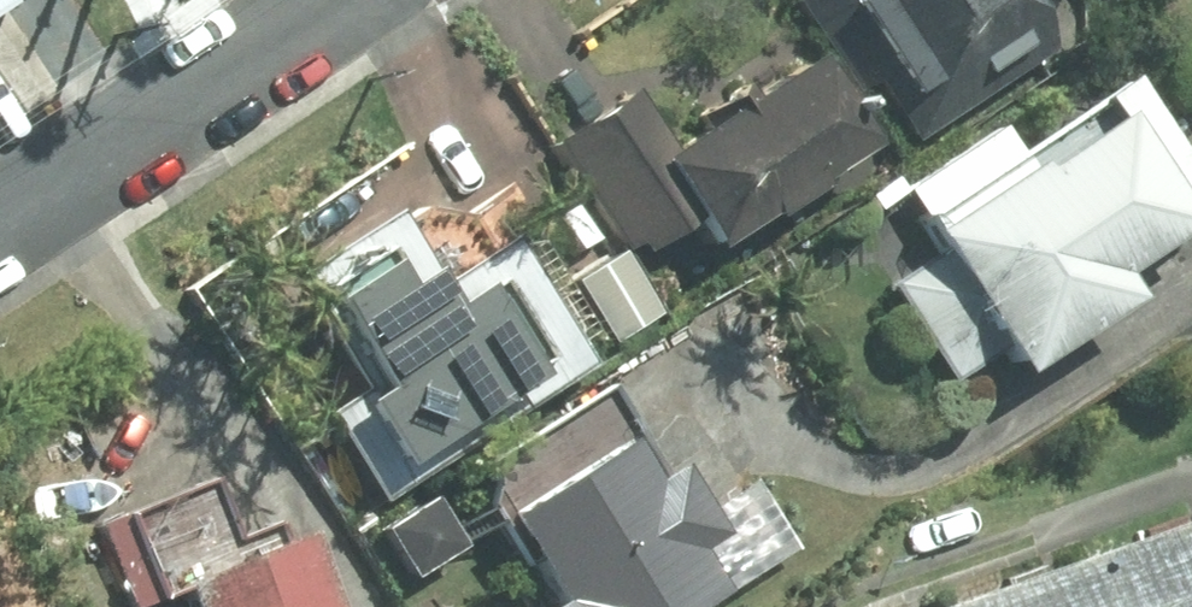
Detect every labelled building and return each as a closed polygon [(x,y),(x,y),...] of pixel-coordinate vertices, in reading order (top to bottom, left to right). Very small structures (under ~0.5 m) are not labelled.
[(1003,0),(787,0),(850,96),(861,89),(900,147),(1040,56),(1003,0)] [(623,93),(542,147),(617,259),(626,253),(630,260),(671,233),(691,263),(748,226),(751,230),(799,198),(797,194),(851,158),(792,69),(745,100),(738,89),(686,123),(693,133),(663,152),(623,93)] [(1191,211),(1107,89),(1076,111),(1090,132),(1021,180),(989,133),(896,196),(886,181),(857,201),(868,217),(892,201),(917,236),(905,245),(1001,386),(1113,310),(1097,287),(1174,235),(1168,226),(1191,211)] [(368,511),(569,378),(484,252),(415,298),(365,223),(267,289),(341,399),(308,421),(368,511)] [(480,531),(531,606),(695,606),(700,604),(673,564),(697,549),(649,477),(624,493),(598,453),(480,531)] [(162,606),(311,606),(284,543),(269,549),(261,530),(223,546),(197,486),(124,517),(157,596),(162,606)] [(449,553),(417,505),(369,537),(401,585),(449,553)] [(951,606),(1191,606),(1191,522),(951,606)]
